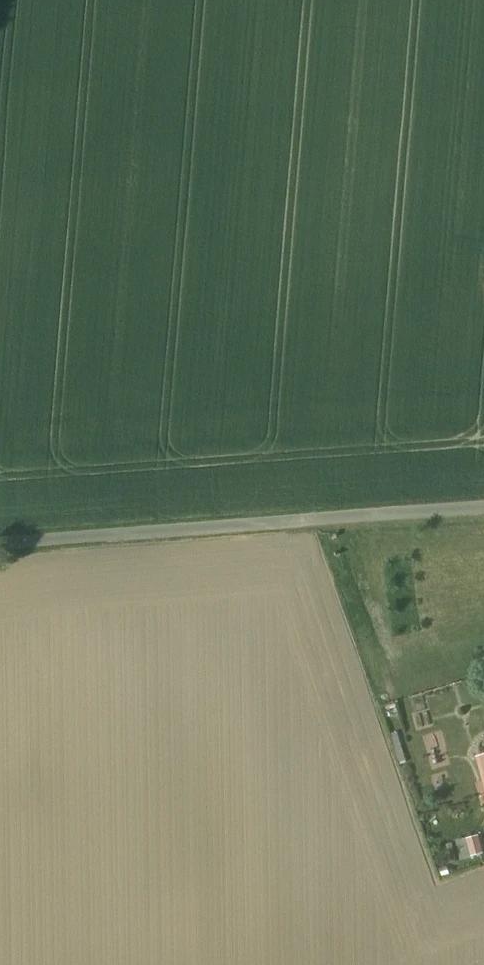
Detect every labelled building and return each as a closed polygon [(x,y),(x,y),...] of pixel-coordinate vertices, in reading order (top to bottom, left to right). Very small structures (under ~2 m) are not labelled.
[(463,858),(483,853),(483,844),(481,833),(458,839),(463,858)]
